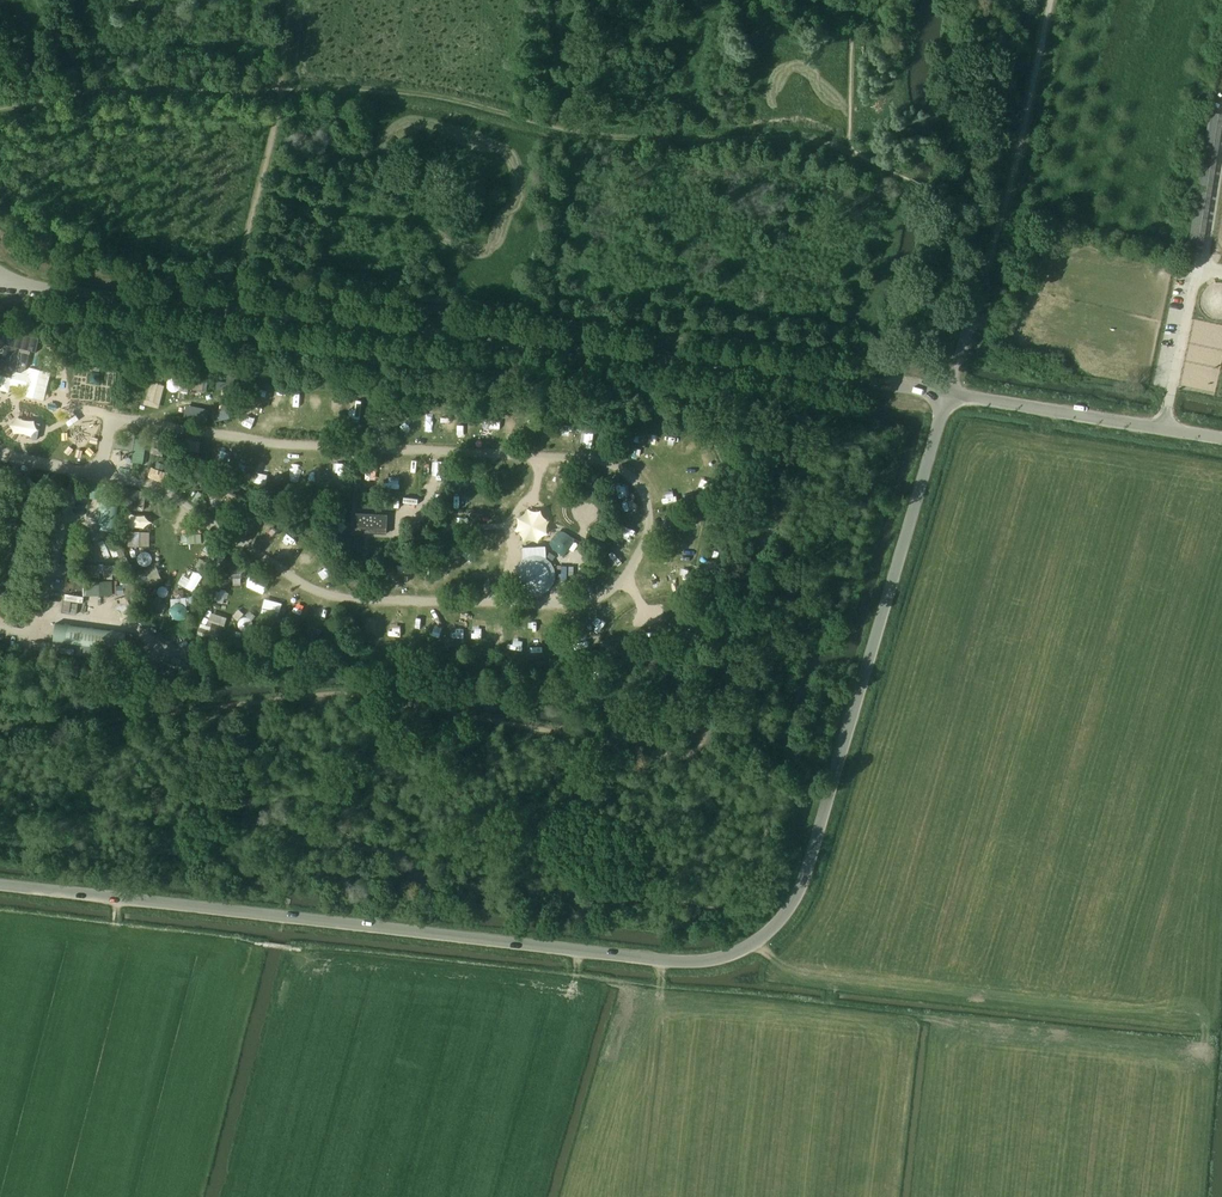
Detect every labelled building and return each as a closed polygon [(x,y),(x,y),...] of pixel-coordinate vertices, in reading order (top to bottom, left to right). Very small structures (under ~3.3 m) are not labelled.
[(1210,112),(1188,250),(1203,252),(1221,129),(1221,114),(1210,112)] [(1221,364),(1221,325),(1194,319),(1181,385),(1217,392),(1221,364)] [(0,352),(0,379),(14,382),(16,375),(24,377),(30,354),(13,350),(12,355),(0,352)] [(207,393),(207,379),(191,378),(190,392),(207,393)] [(160,408),(166,386),(151,382),(145,404),(160,408)] [(280,402),(280,390),(272,390),(273,402),(280,402)] [(34,435),(35,419),(11,417),(10,433),(34,435)] [(633,452),(645,453),(646,440),(635,439),(633,452)] [(167,482),(169,471),(151,468),(149,478),(167,482)] [(179,492),(187,496),(192,488),(184,484),(179,492)] [(412,497),(399,502),(402,509),(398,510),(403,522),(420,515),(412,497)] [(160,507),(158,514),(168,518),(170,510),(160,507)] [(387,516),(356,514),(355,532),(387,534),(387,516)] [(566,555),(576,539),(559,529),(550,545),(566,555)] [(129,531),(129,545),(151,546),(151,531),(129,531)] [(163,583),(152,546),(133,552),(139,571),(144,569),(149,588),(163,583)] [(551,546),(523,546),(523,590),(548,589),(548,581),(551,580),(551,546)] [(311,554),(304,566),(311,570),(317,558),(311,554)] [(240,582),(245,568),(233,563),(227,576),(240,582)] [(196,591),(203,574),(188,568),(181,585),(196,591)] [(114,595),(114,580),(86,580),(86,595),(114,595)] [(221,589),(217,602),(226,604),(230,591),(221,589)] [(186,597),(172,598),(172,609),(187,608),(186,597)] [(289,615),(299,619),(306,603),(297,598),(289,615)] [(156,599),(156,611),(164,611),(165,599),(156,599)] [(281,615),(281,599),(262,599),(263,616),(281,615)] [(211,621),(224,626),(228,618),(215,612),(211,621)] [(125,633),(54,623),(52,640),(122,650),(125,633)] [(388,636),(397,636),(398,626),(388,625),(388,636)] [(692,906),(681,913),(692,931),(703,924),(692,906)]
